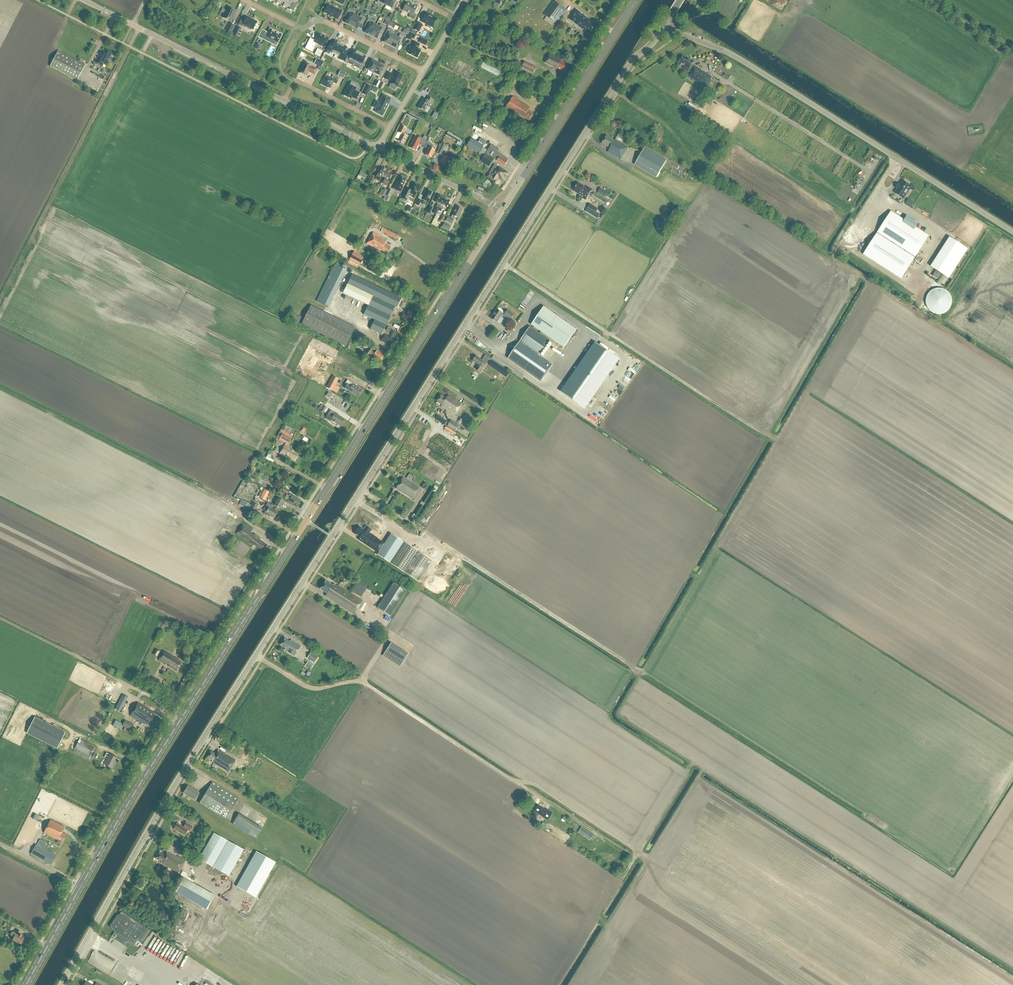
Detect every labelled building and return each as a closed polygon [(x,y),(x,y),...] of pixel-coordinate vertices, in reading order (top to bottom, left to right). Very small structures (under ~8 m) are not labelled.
[(270,0),(274,2),(274,1),(277,2),(277,3),(280,5),(281,4),(284,5),(283,7),(287,9),(287,7),(290,8),(289,10),(293,12),(299,0),(270,0)] [(386,5),(392,8),(391,9),(394,11),(398,3),(395,1),(396,0),(389,0),(386,5)] [(488,5),(487,7),(493,10),(495,5),(486,1),(485,4),(488,5)] [(556,24),(566,10),(553,1),(543,15),(556,24)] [(414,20),(417,15),(414,14),(416,8),(406,3),(403,11),(410,14),(409,18),(414,20)] [(327,4),(323,13),(328,15),(337,20),(342,12),(327,4)] [(230,22),(235,12),(228,8),(223,18),(230,22)] [(351,26),(355,17),(352,16),(354,12),(348,9),(345,16),(348,17),(345,23),(351,26)] [(588,21),(585,19),(586,17),(576,9),(569,19),(584,30),(589,33),(596,25),(589,19),(588,21)] [(432,27),(436,19),(431,17),(431,16),(426,13),(422,22),(428,25),(426,27),(430,29),(431,27),(432,27)] [(358,19),(355,17),(351,26),(357,29),(359,24),(360,23),(363,24),(366,18),(361,15),(358,19)] [(246,26),(253,29),(257,22),(247,18),(245,21),(241,19),(238,25),(245,28),(246,26)] [(371,36),(376,26),(373,24),(374,21),(368,18),(365,25),(368,27),(365,33),(371,36)] [(225,31),(230,34),(234,26),(229,23),(225,31)] [(419,32),(422,25),(417,23),(414,29),(419,32)] [(376,26),(371,36),(377,39),(380,32),(383,34),(386,27),(380,24),(379,27),(376,26)] [(391,46),(395,37),(392,35),(394,31),(388,28),(384,35),(388,37),(385,43),(391,46)] [(281,35),(275,31),(270,29),(269,29),(267,33),(265,32),(266,32),(262,30),(258,37),(262,39),(264,36),(277,43),(281,35)] [(309,39),(305,49),(312,52),(316,43),(324,47),(328,39),(318,34),(314,42),(309,39)] [(395,37),(391,46),(396,49),(399,43),(402,44),(406,37),(400,34),(398,38),(395,37)] [(329,45),(326,52),(329,54),(329,52),(335,55),(340,44),(335,41),(333,44),(331,42),(329,45)] [(409,47),(407,50),(408,51),(408,52),(407,54),(418,59),(421,52),(417,50),(420,45),(414,42),(411,47),(410,47),(409,47)] [(340,44),(335,55),(340,58),(340,59),(343,61),(346,54),(348,51),(345,50),(346,47),(340,44)] [(78,81),(86,65),(58,51),(50,67),(78,81)] [(111,54),(106,51),(105,51),(103,54),(100,53),(95,63),(102,66),(103,64),(106,65),(111,54)] [(347,56),(344,62),(353,66),(359,54),(353,51),(350,57),(347,56)] [(359,54),(353,66),(362,70),(364,65),(362,63),(365,57),(359,54)] [(563,72),(567,64),(561,62),(562,61),(549,55),(545,63),(563,72)] [(689,60),(683,56),(679,62),(682,64),(681,64),(684,66),(685,65),(686,66),(685,67),(689,69),(687,71),(691,73),(689,76),(706,87),(712,77),(695,66),(692,64),(693,61),(689,59),(689,60)] [(321,67),(324,62),(317,59),(314,64),(321,67)] [(373,73),(378,63),(375,62),(372,61),(369,67),(366,65),(363,71),(366,73),(368,70),(373,73)] [(534,74),(537,68),(525,62),(522,68),(534,74)] [(314,75),(317,69),(311,66),(305,63),(299,73),(306,76),(308,72),(314,75)] [(378,63),(373,73),(372,74),(378,77),(377,78),(381,80),(383,74),(381,73),(384,67),(381,65),(378,63)] [(343,79),(346,73),(340,71),(338,76),(343,79)] [(400,82),(400,81),(402,76),(396,73),(394,77),(392,76),(393,75),(389,73),(386,79),(391,82),(390,84),(397,87),(398,84),(399,83),(400,82)] [(339,79),(333,75),(331,78),(326,76),(323,81),(322,81),(321,85),(324,86),(325,86),(330,89),(333,83),(336,85),(339,79)] [(354,87),(352,86),(350,85),(349,84),(343,95),(351,99),(352,97),(354,97),(354,98),(356,99),(360,92),(356,90),(356,88),(357,88),(354,87)] [(371,87),(366,84),(361,93),(366,96),(371,87)] [(377,109),(375,112),(382,116),(391,99),(384,95),(380,103),(376,101),(373,107),(377,109)] [(434,101),(428,97),(426,101),(423,99),(417,108),(424,112),(429,103),(432,105),(434,101)] [(520,122),(520,123),(523,118),(529,122),(534,115),(528,111),(530,108),(513,97),(505,109),(520,118),(518,121),(520,122)] [(694,113),(697,108),(690,103),(686,107),(694,113)] [(419,120),(421,117),(410,112),(408,115),(419,120)] [(406,129),(401,126),(397,132),(401,135),(398,141),(401,143),(403,144),(404,144),(406,140),(406,141),(407,138),(408,134),(404,132),(406,129)] [(476,140),(481,133),(480,133),(476,130),(472,138),(476,140)] [(462,141),(467,143),(472,134),(467,131),(462,141)] [(615,141),(607,136),(602,144),(610,149),(608,152),(621,160),(628,147),(615,140),(615,141)] [(423,146),(426,140),(420,137),(418,139),(415,137),(413,141),(409,148),(416,151),(418,147),(419,144),(423,146)] [(472,140),(467,146),(479,154),(484,147),(472,140)] [(431,158),(433,154),(434,154),(434,152),(434,151),(431,149),(433,146),(429,144),(426,150),(427,151),(425,155),(427,156),(427,157),(430,158),(431,158)] [(507,162),(508,160),(497,153),(499,150),(491,145),(488,150),(484,157),(481,161),(490,167),(494,160),(505,166),(507,162)] [(484,157),(488,150),(484,147),(480,154),(479,154),(484,157)] [(656,178),(667,160),(645,147),(635,165),(656,178)] [(449,158),(450,155),(445,152),(443,155),(441,158),(442,159),(440,163),(443,164),(443,165),(444,165),(445,165),(446,165),(447,162),(448,161),(449,160),(449,159),(449,158)] [(437,167),(440,160),(433,157),(430,165),(437,167)] [(510,175),(495,165),(490,173),(489,173),(486,177),(492,180),(493,179),(496,181),(498,178),(505,182),(510,175)] [(383,178),(387,171),(382,168),(379,174),(378,173),(374,180),(378,182),(381,177),(383,178)] [(387,171),(383,178),(385,179),(382,184),(386,186),(390,180),(389,179),(392,173),(387,171)] [(371,185),(375,177),(371,175),(367,183),(371,185)] [(405,180),(399,177),(396,184),(395,184),(393,188),(398,190),(400,192),(402,187),(405,180)] [(911,186),(908,184),(908,183),(904,181),(902,180),(900,185),(899,185),(897,185),(896,187),(897,188),(895,192),(903,198),(906,193),(911,186)] [(576,187),(589,195),(593,190),(587,186),(586,188),(579,183),(576,187)] [(410,190),(407,188),(401,199),(405,201),(408,196),(409,194),(415,197),(416,193),(415,193),(418,186),(413,184),(410,190)] [(586,200),(589,195),(576,187),(574,191),(584,197),(583,198),(586,200)] [(605,196),(607,192),(601,188),(598,192),(605,196)] [(429,199),(432,192),(427,190),(424,197),(423,196),(421,200),(428,203),(430,199),(429,199)] [(440,205),(444,198),(441,197),(441,196),(440,196),(439,196),(438,195),(435,202),(438,204),(435,209),(438,210),(439,207),(440,205)] [(595,198),(608,206),(610,204),(605,200),(604,202),(595,197),(595,198)] [(439,207),(438,210),(437,213),(439,215),(443,206),(446,208),(449,201),(448,200),(447,199),(446,199),(444,198),(440,205),(441,205),(440,207),(439,207)] [(594,216),(598,209),(590,204),(585,211),(594,216)] [(458,218),(462,210),(456,207),(452,215),(451,218),(448,217),(445,221),(451,224),(453,219),(455,217),(458,218)] [(587,219),(590,214),(581,209),(578,214),(587,219)] [(904,220),(891,211),(877,232),(915,257),(928,236),(915,227),(918,224),(906,217),(904,220)] [(398,236),(383,227),(381,231),(396,240),(398,236)] [(387,254),(390,247),(385,244),(387,240),(374,233),(367,245),(379,251),(380,250),(387,254)] [(912,261),(914,258),(876,233),(875,236),(863,254),(900,279),(912,261)] [(949,278),(967,249),(957,242),(955,241),(951,238),(932,268),(949,278)] [(353,252),(349,259),(359,264),(363,257),(353,252)] [(328,308),(346,271),(334,265),(316,302),(328,308)] [(374,320),(386,326),(395,307),(396,308),(401,299),(352,275),(343,293),(367,306),(363,315),(374,320)] [(516,300),(522,303),(525,296),(520,294),(516,300)] [(292,320),(301,325),(346,347),(355,328),(311,306),(304,318),(295,314),(292,320)] [(564,348),(577,329),(543,306),(531,325),(564,348)] [(504,311),(500,308),(498,308),(497,310),(497,309),(491,318),(497,322),(503,314),(505,315),(504,315),(511,320),(514,315),(507,310),(506,313),(504,312),(504,311)] [(384,330),(386,326),(374,320),(370,329),(384,336),(381,342),(386,344),(391,346),(395,338),(394,338),(397,332),(392,330),(393,329),(389,327),(387,331),(384,330)] [(540,356),(550,340),(530,326),(519,342),(540,356)] [(591,338),(588,336),(586,341),(584,340),(586,335),(583,334),(579,347),(587,350),(589,344),(591,338)] [(552,364),(540,356),(519,342),(507,359),(540,382),(552,364)] [(475,344),(472,348),(484,357),(487,353),(475,344)] [(583,408),(589,400),(617,358),(597,344),(568,386),(563,394),(583,408)] [(383,357),(383,356),(384,355),(377,351),(378,349),(373,346),(367,356),(372,359),(374,357),(374,358),(375,358),(376,358),(380,361),(382,358),(383,358),(383,357)] [(573,373),(581,356),(574,353),(568,364),(573,366),(571,371),(573,373)] [(500,362),(520,376),(524,371),(504,356),(500,362)] [(338,380),(332,377),(326,388),(332,391),(335,386),(338,380)] [(352,386),(347,384),(344,389),(349,392),(349,391),(358,397),(361,390),(358,388),(358,387),(353,384),(352,386)] [(447,398),(442,394),(437,402),(442,406),(441,407),(455,415),(462,404),(449,395),(447,398)] [(323,412),(326,407),(321,404),(318,409),(323,412)] [(344,419),(338,416),(339,415),(335,412),(333,416),(328,414),(325,418),(330,421),(331,420),(340,426),(344,419)] [(437,415),(435,419),(445,425),(447,421),(437,415)] [(457,431),(460,425),(451,420),(448,426),(457,431)] [(449,435),(450,432),(442,426),(440,429),(449,435)] [(289,443),(293,436),(284,431),(280,438),(289,443)] [(295,461),(298,454),(284,446),(280,454),(286,457),(287,456),(291,458),(290,459),(295,461)] [(414,500),(421,489),(403,478),(396,489),(414,500)] [(264,490),(260,499),(263,500),(268,492),(264,490)] [(288,496),(285,494),(282,497),(286,500),(287,499),(289,501),(288,501),(294,505),(294,503),(299,506),(301,502),(300,501),(300,500),(292,495),(292,496),(290,494),(288,496)] [(278,499),(276,498),(273,502),(276,503),(274,506),(280,509),(284,502),(278,499)] [(254,513),(259,505),(253,502),(249,510),(254,513)] [(277,514),(278,512),(271,508),(268,506),(267,507),(267,508),(265,507),(263,510),(265,511),(264,513),(270,517),(271,515),(275,517),(276,515),(277,515),(278,514),(277,514)] [(253,535),(251,533),(252,532),(243,525),(236,534),(253,546),(254,545),(262,552),(267,545),(260,539),(261,538),(255,534),(253,535)] [(371,530),(365,526),(363,529),(359,527),(354,534),(359,537),(358,540),(371,548),(378,538),(369,533),(371,530)] [(377,555),(390,563),(404,542),(391,533),(384,544),(378,552),(377,555)] [(417,582),(432,560),(405,543),(391,564),(417,582)] [(333,586),(326,581),(320,590),(327,594),(325,596),(353,615),(362,601),(338,585),(338,586),(334,584),(333,586)] [(390,617),(406,591),(394,583),(377,609),(390,617)] [(368,599),(364,607),(370,609),(373,601),(368,599)] [(304,643),(305,640),(295,634),(293,636),(304,643)] [(290,642),(285,638),(280,646),(285,649),(284,650),(294,657),(301,647),(291,640),(290,642)] [(400,668),(408,655),(391,644),(382,656),(400,668)] [(272,650),(289,661),(292,657),(275,646),(272,650)] [(177,671),(182,662),(178,660),(179,660),(164,651),(159,660),(166,665),(167,663),(169,665),(168,666),(177,671)] [(315,663),(318,657),(311,652),(307,658),(315,663)] [(310,669),(313,664),(308,661),(305,666),(310,669)] [(285,677),(283,679),(296,686),(297,683),(285,677)] [(155,728),(160,719),(154,715),(155,713),(138,703),(130,716),(145,725),(145,724),(147,726),(148,724),(155,728)] [(35,716),(27,733),(57,748),(65,732),(35,716)] [(132,730),(134,724),(125,720),(123,726),(132,730)] [(88,760),(94,747),(79,739),(73,752),(88,760)] [(235,761),(218,750),(216,754),(211,751),(207,757),(212,761),(212,762),(228,772),(235,761)] [(112,769),(116,762),(117,761),(118,760),(117,759),(118,758),(110,754),(104,765),(112,769)] [(226,820),(239,798),(213,782),(199,803),(226,820)] [(194,800),(198,793),(187,786),(183,793),(191,799),(192,798),(194,800)] [(546,810),(538,805),(534,811),(539,814),(539,815),(548,820),(552,813),(546,809),(546,810)] [(256,838),(262,828),(239,814),(233,824),(256,838)] [(579,825),(574,822),(564,816),(562,820),(568,824),(569,823),(577,828),(579,825)] [(61,846),(67,834),(63,832),(65,827),(50,820),(44,833),(58,840),(56,843),(61,846)] [(190,831),(193,826),(186,822),(183,827),(177,824),(174,829),(185,835),(188,830),(190,831)] [(582,826),(578,832),(590,840),(594,834),(582,826)] [(228,876),(243,850),(213,833),(199,859),(228,876)] [(40,840),(37,846),(44,849),(46,844),(40,840)] [(51,865),(56,855),(44,849),(37,846),(36,845),(31,854),(51,865)] [(186,861),(168,851),(166,855),(161,852),(157,858),(163,862),(162,863),(180,873),(186,861)] [(255,897),(275,862),(256,852),(236,887),(255,897)] [(215,895),(188,880),(184,877),(183,879),(176,892),(207,910),(215,895)] [(149,930),(122,912),(119,917),(118,916),(110,927),(115,932),(112,936),(115,938),(117,934),(118,935),(119,933),(126,942),(127,941),(134,946),(138,939),(139,941),(141,939),(143,940),(149,930)] [(7,930),(10,932),(12,932),(14,927),(5,922),(3,927),(8,929),(7,930)] [(19,935),(13,932),(11,935),(15,937),(13,940),(21,944),(24,938),(22,936),(22,935),(19,934),(19,935)] [(86,963),(85,965),(89,967),(93,961),(86,957),(83,962),(86,963)]
